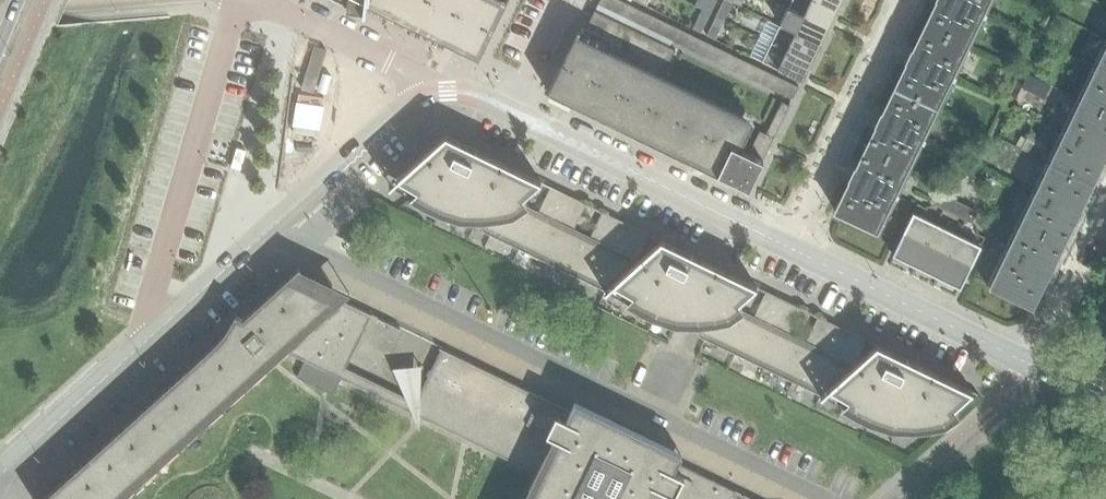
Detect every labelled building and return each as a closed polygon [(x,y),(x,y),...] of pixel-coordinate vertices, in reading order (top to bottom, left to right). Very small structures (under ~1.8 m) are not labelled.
[(478,58),(506,0),(358,0),(478,58)] [(796,87),(618,0),(597,0),(595,5),(790,99),(796,87)] [(701,8),(710,13),(716,0),(696,0),(694,5),(701,8)] [(786,8),(826,27),(835,9),(815,0),(790,0),(786,8)] [(839,0),(815,0),(835,9),(839,0)] [(920,31),(959,50),(983,0),(935,0),(920,31)] [(714,19),(722,23),(730,7),(721,3),(714,19)] [(701,31),(710,13),(701,8),(692,27),(701,31)] [(818,45),(826,27),(786,8),(777,25),(818,45)] [(747,189),(787,106),(779,102),(763,134),(757,131),(746,153),(731,146),(742,124),(657,82),(673,50),(592,11),(581,33),(577,31),(578,30),(576,29),(545,92),(724,179),(724,178),(747,189)] [(715,39),(722,23),(714,19),(706,35),(715,39)] [(809,63),(818,45),(777,25),(769,43),(809,63)] [(930,110),(959,50),(920,31),(891,91),(930,110)] [(800,81),(809,63),(769,43),(760,62),(800,81)] [(1105,120),(1105,50),(1078,107),(1105,120)] [(1028,74),(1023,83),(1034,88),(1038,79),(1028,74)] [(930,110),(891,91),(862,152),(901,170),(930,110)] [(1105,149),(1105,120),(1078,107),(1049,167),(1088,186),(1105,149)] [(977,395),(458,143),(443,136),(387,186),(388,186),(391,184),(423,203),(438,211),(458,217),(479,217),(481,231),(604,291),(607,289),(639,308),(654,315),(674,322),(695,322),(697,336),(820,396),(823,394),(855,413),(869,420),(890,427),(912,427),(928,426),(942,423),(956,413),(952,408),(969,393),(977,396),(977,395)] [(1039,158),(1044,148),(1025,138),(1020,148),(1039,158)] [(872,231),(901,170),(862,152),(833,212),(872,231)] [(1088,186),(1049,167),(1020,227),(1059,246),(1088,186)] [(954,196),(942,190),(937,201),(949,207),(954,196)] [(966,201),(954,196),(949,207),(961,212),(966,201)] [(966,201),(961,212),(972,218),(977,206),(966,201)] [(935,224),(913,213),(892,255),(914,266),(935,224)] [(935,224),(914,266),(936,277),(957,235),(935,224)] [(1030,306),(1059,246),(1020,227),(991,287),(1030,306)] [(979,246),(957,235),(936,277),(958,288),(979,246)] [(282,350),(340,379),(345,368),(371,316),(399,330),(399,329),(342,301),(349,294),(298,269),(290,276),(241,319),(234,315),(226,330),(218,339),(210,348),(42,498),(118,498),(282,350)] [(676,463),(680,454),(573,402),(569,411),(439,348),(438,349),(440,350),(415,402),(345,368),(340,379),(538,475),(526,498),(729,498),(730,498),(733,493),(746,498),(749,498),(676,463)] [(398,392),(421,387),(415,361),(392,366),(398,392)]
